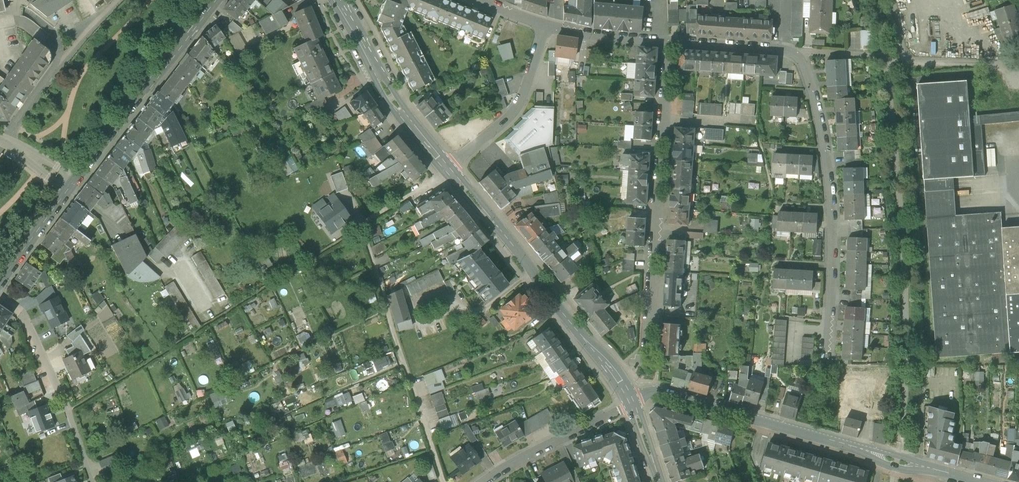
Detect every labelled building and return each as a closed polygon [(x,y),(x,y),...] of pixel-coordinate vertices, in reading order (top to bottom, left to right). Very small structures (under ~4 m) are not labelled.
[(31,5),(47,18),(72,2),(71,0),(38,0),(31,5)] [(247,10),(234,0),(231,0),(223,10),(236,20),(240,16),(241,17),(247,10)] [(255,0),(256,0),(234,0),(247,10),(255,0)] [(265,8),(272,0),(264,0),(260,4),(265,8)] [(278,0),(272,0),(265,8),(265,9),(272,15),(273,16),(281,11),(288,8),(278,0)] [(388,44),(404,36),(400,28),(401,25),(407,12),(409,7),(415,9),(418,0),(386,0),(377,22),(382,24),(380,29),(388,44)] [(415,9),(413,12),(424,16),(426,17),(426,16),(428,15),(436,19),(437,20),(436,21),(438,22),(459,30),(460,31),(461,30),(462,30),(471,33),(471,34),(471,35),(473,36),(483,40),(492,18),(447,0),(418,0),(415,9)] [(547,17),(546,4),(546,0),(522,0),(521,9),(547,17)] [(563,21),(564,6),(563,6),(563,0),(553,0),(553,4),(554,19),(563,21)] [(575,7),(577,7),(576,24),(590,27),(591,0),(575,0),(575,7)] [(668,10),(678,10),(678,0),(670,0),(671,5),(668,5),(668,10)] [(766,9),(766,0),(755,0),(756,8),(766,9)] [(802,37),(803,18),(803,0),(791,0),(790,36),(802,37)] [(812,0),(803,0),(803,18),(811,18),(812,0)] [(831,34),(831,27),(831,26),(829,26),(829,14),(832,14),(832,12),(832,0),(812,0),(811,18),(810,33),(831,34)] [(687,35),(697,36),(697,14),(698,14),(698,5),(697,5),(697,2),(694,2),(694,6),(687,6),(687,10),(687,22),(687,35)] [(592,28),(612,29),(614,6),(593,4),(592,28)] [(1007,43),(1008,43),(1018,39),(1018,27),(1015,17),(1017,16),(1013,5),(997,10),(1002,28),(1007,43)] [(563,21),(576,24),(577,7),(575,7),(568,7),(564,6),(563,21)] [(612,29),(619,30),(621,7),(614,6),(612,29)] [(295,13),(300,27),(316,20),(310,7),(295,13)] [(633,8),(621,7),(619,30),(641,32),(643,9),(640,8),(633,8)] [(668,10),(669,26),(679,26),(679,22),(678,10),(668,10)] [(687,10),(678,10),(679,22),(687,22),(687,10)] [(259,22),(266,35),(288,24),(281,11),(273,16),(272,15),(260,21),(259,22)] [(697,36),(718,37),(720,17),(712,16),(711,17),(707,17),(705,15),(698,14),(697,14),(697,36)] [(426,17),(424,16),(423,19),(437,25),(438,22),(436,21),(437,20),(436,19),(428,15),(426,16),(426,17)] [(743,20),(726,18),(725,38),(772,41),(773,21),(757,20),(755,21),(752,21),(751,19),(744,19),(743,20)] [(323,37),(316,20),(300,27),(307,44),(317,39),(317,40),(323,37)] [(227,27),(235,34),(243,30),(232,21),(227,27)] [(225,38),(216,26),(202,37),(212,49),(212,48),(225,38)] [(996,30),(1003,54),(1010,51),(1008,43),(1007,43),(1002,28),(996,30)] [(460,31),(459,30),(458,33),(472,39),(473,36),(471,35),(471,34),(471,33),(462,30),(461,30),(460,31)] [(859,31),(861,50),(873,49),(871,31),(859,31)] [(407,34),(404,36),(388,44),(400,68),(419,58),(417,53),(420,51),(414,38),(410,40),(407,34)] [(202,37),(187,56),(202,67),(206,71),(218,56),(218,55),(212,48),(212,49),(202,37)] [(557,37),(555,50),(555,56),(574,59),(575,50),(577,40),(557,37)] [(294,50),(311,85),(333,74),(317,40),(317,39),(307,44),(294,50)] [(40,43),(35,40),(29,49),(6,81),(27,96),(49,65),(49,64),(49,62),(50,58),(50,55),(48,51),(46,48),(40,44),(40,43)] [(510,43),(497,46),(503,61),(513,59),(510,43)] [(236,51),(238,56),(247,51),(245,46),(236,51)] [(639,48),(638,64),(657,65),(658,49),(639,48)] [(575,50),(574,59),(571,65),(578,66),(580,51),(575,50)] [(587,59),(596,60),(597,51),(588,50),(587,59)] [(422,63),(425,62),(420,51),(417,53),(419,58),(422,63)] [(680,70),(696,71),(698,52),(682,51),(680,70)] [(696,71),(712,72),(714,53),(698,52),(696,71)] [(712,72),(728,73),(730,54),(714,53),(712,72)] [(728,73),(744,74),(746,55),(730,54),(728,73)] [(750,75),(760,75),(762,56),(746,55),(744,74),(746,74),(746,75),(750,75)] [(188,85),(202,67),(187,56),(173,74),(188,85)] [(574,59),(555,56),(555,62),(555,65),(570,67),(571,65),(574,59)] [(778,58),(762,56),(760,75),(776,76),(778,58)] [(422,63),(419,58),(400,68),(413,92),(432,82),(429,76),(432,75),(425,62),(422,63)] [(828,74),(846,73),(846,68),(843,68),(843,61),(845,61),(845,60),(827,61),(828,74)] [(845,60),(845,61),(843,61),(843,68),(846,68),(846,73),(851,73),(851,60),(845,60)] [(637,80),(638,64),(628,63),(627,79),(637,80)] [(638,64),(637,80),(655,81),(657,65),(638,64)] [(846,74),(846,73),(828,74),(828,87),(847,86),(846,80),(844,80),(844,74),(846,74)] [(173,105),(188,85),(173,74),(158,93),(173,105)] [(314,92),(318,100),(318,101),(326,98),(341,90),(336,80),(334,75),(333,74),(311,85),(314,92)] [(492,82),(498,99),(504,97),(508,96),(503,79),(492,82)] [(654,97),(655,81),(637,80),(636,96),(654,97)] [(7,120),(16,108),(18,109),(27,96),(6,81),(0,89),(0,120),(7,120)] [(953,178),(974,177),(971,126),(970,117),(968,81),(918,85),(924,180),(945,179),(953,178)] [(847,86),(828,87),(829,100),(836,100),(847,99),(847,93),(845,93),(844,86),(847,86)] [(359,108),(363,115),(376,106),(366,91),(349,103),(355,111),(359,108)] [(313,102),(318,100),(314,92),(309,95),(313,102)] [(173,105),(158,93),(149,106),(164,117),(169,110),(173,105)] [(439,106),(434,100),(430,95),(425,100),(416,106),(416,107),(425,118),(439,106)] [(412,101),(416,106),(425,100),(421,96),(418,97),(412,101)] [(438,97),(436,98),(434,100),(439,106),(441,104),(444,103),(438,97)] [(508,108),(504,97),(498,99),(501,110),(507,108),(508,108)] [(784,116),(785,98),(772,97),(771,116),(777,116),(777,114),(784,114),(784,116)] [(309,104),(313,111),(323,106),(329,104),(326,98),(318,101),(318,100),(313,102),(309,104)] [(798,98),(785,98),(784,116),(790,117),(790,114),(797,115),(796,117),(797,117),(798,98)] [(854,98),(847,99),(836,100),(837,112),(855,111),(855,106),(852,106),(852,99),(854,99),(854,98)] [(683,112),(693,113),(694,103),(694,101),(683,100),(682,112),(683,112)] [(623,104),(626,111),(633,108),(630,101),(623,104)] [(729,114),(741,115),(742,104),(730,103),(729,114)] [(441,104),(439,106),(448,117),(450,115),(441,104)] [(742,104),(741,115),(755,116),(755,104),(742,104)] [(161,121),(164,117),(149,106),(138,119),(153,131),(161,121)] [(386,119),(376,106),(363,115),(373,128),(386,119)] [(448,117),(439,106),(425,118),(435,129),(448,117)] [(340,121),(352,118),(344,107),(335,114),(340,121)] [(505,140),(519,156),(548,146),(552,145),(553,109),(532,109),(522,118),(524,119),(514,129),(515,130),(505,140)] [(169,110),(164,117),(166,120),(179,144),(186,140),(173,113),(171,114),(169,110)] [(855,112),(855,111),(837,112),(837,125),(856,124),(856,119),(853,119),(853,112),(855,112)] [(636,112),(635,126),(652,127),(653,113),(636,112)] [(1018,122),(1018,113),(970,117),(971,126),(982,125),(1018,122)] [(164,117),(161,121),(163,123),(160,125),(164,132),(171,147),(179,144),(166,120),(164,117)] [(148,137),(153,131),(138,119),(125,136),(140,148),(143,144),(145,142),(148,137)] [(156,136),(164,132),(160,125),(163,123),(161,121),(153,131),(155,134),(156,136)] [(856,125),(856,124),(837,125),(838,138),(857,137),(856,131),(854,132),(854,125),(856,125)] [(985,176),(982,125),(971,126),(974,177),(985,176)] [(651,141),(652,127),(635,126),(634,140),(651,141)] [(701,139),(723,141),(724,130),(702,128),(701,139)] [(359,137),(363,143),(375,138),(370,129),(359,137)] [(676,129),(675,144),(694,146),(695,130),(676,129)] [(391,155),(391,154),(405,144),(398,135),(384,146),(391,155)] [(137,151),(140,148),(125,136),(117,147),(132,159),(137,151)] [(857,138),(857,137),(838,138),(839,151),(844,151),(855,150),(857,150),(857,144),(855,144),(854,138),(857,138)] [(382,147),(375,138),(363,143),(372,156),(376,153),(382,147)] [(618,148),(631,149),(631,141),(618,140),(618,148)] [(143,144),(140,148),(143,150),(145,158),(151,156),(149,148),(147,148),(143,144)] [(414,154),(405,144),(391,154),(395,159),(398,163),(400,165),(414,154)] [(675,144),(674,161),(693,162),(694,146),(675,144)] [(376,153),(384,162),(388,159),(389,161),(391,159),(393,161),(395,159),(391,154),(391,155),(384,146),(382,147),(376,153)] [(549,148),(548,146),(519,156),(523,169),(517,171),(519,180),(550,170),(553,169),(552,166),(549,148)] [(126,166),(132,159),(117,147),(108,158),(123,170),(126,166)] [(147,163),(145,158),(143,150),(140,148),(137,151),(140,153),(138,156),(143,174),(149,172),(147,163)] [(549,148),(552,166),(559,164),(557,155),(557,148),(549,148)] [(988,166),(996,165),(996,148),(987,148),(988,166)] [(748,153),(749,162),(759,161),(759,166),(764,166),(763,153),(748,153)] [(403,169),(405,172),(409,177),(413,181),(427,170),(414,154),(400,165),(403,169)] [(786,174),(787,155),(774,154),(773,173),(779,173),(779,171),(786,171),(786,174)] [(622,155),(622,165),(631,166),(632,155),(622,155)] [(631,166),(630,172),(649,173),(650,157),(632,155),(631,166)] [(800,156),(787,155),(786,174),(792,174),(792,172),(799,172),(798,175),(799,175),(800,156)] [(814,157),(800,156),(799,175),(805,175),(805,173),(811,173),(811,175),(812,175),(814,157)] [(108,158),(96,174),(109,184),(111,186),(116,180),(119,176),(119,175),(121,173),(123,170),(108,158)] [(398,163),(395,159),(393,161),(391,159),(389,161),(388,159),(384,162),(381,164),(386,170),(398,163)] [(674,161),(673,177),(691,178),(693,162),(674,161)] [(400,165),(398,163),(386,170),(376,176),(368,180),(372,186),(374,187),(380,184),(381,183),(381,181),(403,169),(400,165)] [(373,171),(376,176),(386,170),(381,164),(373,171)] [(126,166),(123,170),(130,185),(136,183),(129,167),(128,168),(126,166)] [(376,176),(373,171),(370,168),(363,173),(368,180),(376,176)] [(501,180),(505,176),(498,168),(494,171),(501,180)] [(844,168),(845,182),(863,181),(863,176),(861,176),(861,169),(863,169),(863,168),(856,168),(845,168),(844,168)] [(132,188),(130,185),(123,170),(121,173),(124,177),(121,178),(120,181),(125,191),(131,204),(138,201),(132,188)] [(506,186),(511,192),(514,189),(529,185),(552,178),(550,170),(519,180),(510,183),(506,186)] [(491,198),(506,186),(501,180),(494,171),(479,183),(491,198)] [(505,176),(501,180),(506,186),(510,183),(519,180),(517,171),(507,174),(505,176)] [(330,176),(337,193),(348,189),(342,172),(330,176)] [(630,172),(629,188),(648,189),(649,173),(630,172)] [(88,185),(101,195),(103,192),(109,184),(96,174),(87,185),(88,185)] [(673,177),(672,193),(690,194),(691,178),(673,177)] [(945,179),(946,190),(954,190),(953,178),(945,179)] [(946,190),(945,179),(924,180),(925,192),(946,190)] [(845,182),(845,195),(864,194),(863,188),(861,188),(861,182),(863,181),(845,182)] [(87,185),(79,195),(94,207),(96,203),(99,200),(102,196),(101,195),(88,185),(87,185)] [(532,193),(529,185),(514,189),(511,192),(516,198),(532,193)] [(511,192),(506,186),(491,198),(497,206),(500,209),(501,210),(516,198),(511,192)] [(647,205),(648,189),(629,188),(628,204),(647,205)] [(119,201),(124,199),(120,189),(116,191),(119,201)] [(948,216),(946,190),(925,192),(937,358),(1011,353),(1007,295),(1003,228),(1002,213),(956,216),(948,216)] [(956,216),(954,190),(946,190),(948,216),(956,216)] [(433,209),(436,213),(438,212),(454,200),(447,191),(443,191),(416,208),(420,215),(429,209),(430,211),(433,209)] [(107,195),(103,192),(101,195),(102,196),(103,197),(108,206),(113,203),(108,194),(107,195)] [(672,193),(671,208),(689,210),(690,201),(690,194),(672,193)] [(845,195),(846,207),(864,207),(864,201),(862,201),(862,195),(864,194),(845,195)] [(864,201),(864,207),(870,207),(870,196),(869,194),(864,194),(862,195),(862,201),(864,201)] [(89,212),(94,207),(79,195),(75,201),(89,212)] [(103,197),(102,196),(99,200),(101,201),(98,205),(104,210),(108,206),(103,197)] [(327,206),(317,214),(331,233),(351,219),(348,214),(349,213),(343,205),(342,206),(337,199),(327,206)] [(312,207),(317,214),(327,206),(323,200),(312,207)] [(454,200),(438,212),(442,217),(446,222),(462,209),(454,200)] [(75,201),(61,218),(76,230),(79,226),(89,212),(75,201)] [(399,208),(403,213),(413,207),(409,202),(399,208)] [(104,210),(112,218),(123,208),(121,204),(116,206),(113,203),(108,206),(104,210)] [(530,213),(539,225),(541,223),(541,220),(544,219),(545,217),(561,215),(559,204),(534,207),(535,212),(532,212),(530,213)] [(864,207),(846,207),(846,221),(851,220),(862,220),(864,220),(864,214),(862,214),(862,207),(864,207)] [(871,220),(870,207),(864,207),(862,207),(862,214),(864,214),(864,220),(871,220)] [(136,234),(123,208),(112,218),(130,237),(138,247),(141,245),(136,234)] [(688,226),(689,210),(671,208),(669,224),(688,226)] [(470,219),(462,209),(446,222),(447,222),(452,227),(455,231),(470,219)] [(436,213),(420,222),(423,228),(440,219),(442,217),(438,212),(436,213)] [(514,226),(529,244),(544,231),(545,231),(539,225),(530,213),(521,221),(519,221),(515,223),(515,226),(514,226)] [(791,232),(792,213),(779,213),(779,217),(778,228),(778,231),(784,231),(784,229),(791,229),(791,232)] [(803,232),(804,232),(805,214),(792,213),(791,232),(797,232),(797,230),(804,230),(803,232)] [(818,215),(805,214),(804,232),(809,233),(809,230),(816,231),(816,233),(817,233),(818,215)] [(68,241),(72,235),(76,230),(61,218),(50,233),(64,244),(64,245),(68,241)] [(629,218),(628,232),(645,233),(646,219),(629,218)] [(759,230),(760,219),(751,218),(751,230),(759,230)] [(479,230),(470,219),(455,231),(458,235),(464,242),(479,230)] [(183,220),(178,224),(182,228),(187,224),(183,220)] [(704,233),(717,234),(718,221),(705,220),(704,233)] [(417,231),(423,228),(420,222),(414,225),(417,231)] [(542,223),(541,223),(539,225),(545,231),(548,228),(547,228),(542,223)] [(189,235),(182,228),(178,224),(177,226),(166,237),(176,247),(189,235)] [(79,226),(76,230),(85,236),(88,233),(79,226)] [(448,226),(433,234),(435,239),(436,240),(455,231),(452,227),(449,228),(448,226)] [(1007,295),(1018,295),(1018,227),(1003,228),(1007,295)] [(85,236),(76,230),(72,235),(87,246),(91,241),(85,236)] [(488,241),(479,230),(464,242),(470,249),(473,253),(478,248),(479,248),(488,241)] [(458,235),(455,231),(436,240),(433,242),(431,243),(434,249),(439,247),(456,238),(456,237),(458,235)] [(529,244),(535,252),(551,239),(548,235),(544,231),(529,244)] [(644,247),(645,233),(628,232),(627,245),(644,247)] [(61,247),(64,244),(50,233),(42,244),(54,254),(55,255),(57,253),(61,247)] [(420,240),(423,247),(431,243),(433,242),(432,240),(430,235),(420,240)] [(128,247),(142,262),(147,257),(141,245),(138,247),(130,237),(112,245),(115,253),(128,247)] [(176,247),(166,237),(155,248),(163,256),(166,258),(176,247)] [(849,238),(848,251),(866,252),(867,246),(864,246),(865,239),(867,239),(867,238),(863,238),(852,238),(849,238)] [(559,249),(553,242),(551,239),(535,252),(543,261),(559,249)] [(815,255),(822,255),(823,240),(816,239),(815,255)] [(668,240),(667,254),(684,255),(685,241),(668,240)] [(68,241),(64,245),(68,248),(66,251),(64,253),(66,256),(66,257),(79,284),(85,280),(71,250),(75,245),(68,241)] [(382,242),(376,245),(379,253),(386,249),(382,242)] [(567,258),(567,257),(576,250),(577,249),(573,244),(562,253),(567,258)] [(373,255),(379,253),(376,245),(371,248),(373,255)] [(61,247),(57,253),(63,258),(66,256),(64,253),(66,251),(61,247)] [(159,278),(142,262),(128,247),(115,253),(127,276),(129,277),(131,279),(133,280),(135,280),(137,281),(139,282),(141,282),(143,282),(145,282),(147,282),(149,282),(151,281),(153,281),(155,280),(157,279),(159,278)] [(576,250),(581,257),(585,254),(580,247),(577,249),(576,250)] [(148,255),(156,263),(163,256),(155,248),(148,255)] [(456,261),(473,253),(470,249),(467,251),(466,248),(446,258),(449,265),(450,264),(452,263),(456,261)] [(490,263),(479,248),(478,248),(473,253),(456,261),(462,269),(470,279),(477,287),(474,290),(478,296),(482,293),(488,301),(508,285),(502,277),(502,276),(498,271),(497,271),(490,263)] [(543,261),(551,271),(567,258),(562,253),(559,249),(543,261)] [(581,257),(576,250),(567,257),(573,264),(581,257)] [(848,251),(848,264),(866,264),(866,259),(864,259),(864,252),(866,252),(848,251)] [(205,280),(215,298),(224,293),(213,275),(214,274),(200,252),(192,257),(205,280)] [(66,257),(66,256),(63,258),(57,253),(55,255),(54,254),(52,257),(60,263),(64,259),(66,257)] [(683,273),(684,255),(667,254),(666,272),(683,273)] [(577,269),(573,264),(567,257),(567,258),(551,271),(560,283),(577,269)] [(634,272),(635,260),(624,260),(623,260),(623,272),(634,272)] [(454,265),(452,267),(458,273),(462,269),(456,261),(452,263),(454,265)] [(15,280),(30,290),(40,275),(41,273),(27,263),(15,280)] [(750,271),(760,271),(760,263),(750,263),(750,271)] [(847,276),(866,277),(866,272),(864,272),(864,265),(866,265),(866,264),(848,264),(847,276)] [(438,270),(406,286),(411,296),(443,281),(438,270)] [(786,289),(787,289),(788,271),(775,270),(774,288),(780,289),(780,286),(786,287),(786,289)] [(40,275),(46,289),(51,286),(45,271),(41,273),(40,275)] [(799,290),(801,271),(788,271),(787,289),(792,289),(792,287),(799,287),(799,290)] [(814,272),(801,271),(799,290),(805,290),(805,288),(812,288),(812,290),(813,290),(814,272)] [(666,272),(664,306),(681,307),(683,273),(666,272)] [(863,278),(866,278),(866,277),(847,276),(847,290),(852,290),(863,290),(865,291),(865,285),(863,284),(863,278)] [(450,280),(444,283),(449,293),(455,290),(450,280)] [(165,287),(192,332),(201,326),(174,282),(165,287)] [(574,299),(591,320),(603,310),(608,306),(592,285),(574,299)] [(37,298),(41,304),(57,296),(52,286),(51,286),(46,289),(37,298)] [(393,316),(407,311),(408,311),(401,289),(387,296),(393,316)] [(92,294),(96,303),(104,300),(100,291),(92,294)] [(1007,295),(1011,353),(1018,352),(1018,295),(1007,295)] [(45,314),(53,329),(69,321),(57,296),(41,304),(39,305),(44,314),(45,314)] [(503,317),(505,320),(511,327),(513,329),(524,321),(525,322),(534,315),(526,306),(529,303),(523,296),(521,299),(518,296),(513,299),(506,305),(507,305),(500,310),(505,316),(503,317)] [(610,306),(613,314),(632,305),(628,297),(610,306)] [(107,328),(118,321),(105,301),(94,308),(107,328)] [(2,330),(6,325),(13,314),(0,305),(0,328),(2,330)] [(847,307),(846,320),(864,322),(865,308),(862,308),(851,307),(847,307)] [(616,325),(603,310),(591,320),(588,322),(601,337),(603,335),(616,325)] [(412,326),(407,311),(393,316),(397,331),(412,326)] [(508,330),(511,327),(505,320),(501,323),(508,330)] [(846,320),(845,333),(863,334),(864,322),(846,320)] [(670,356),(679,356),(681,325),(663,323),(660,356),(670,356)] [(16,331),(6,325),(2,330),(12,337),(16,331)] [(67,336),(73,342),(80,334),(85,330),(81,325),(67,336)] [(535,348),(539,354),(542,352),(557,341),(548,328),(532,339),(537,346),(535,348)] [(845,333),(844,346),(862,347),(863,342),(860,341),(861,335),(863,335),(863,334),(845,333)] [(66,350),(69,357),(81,352),(83,356),(91,352),(80,334),(73,342),(72,343),(73,347),(66,350)] [(531,350),(535,348),(537,346),(532,339),(527,343),(531,350)] [(557,341),(542,352),(547,359),(545,360),(549,365),(566,353),(557,341)] [(862,347),(844,346),(843,359),(861,360),(862,354),(859,354),(860,347),(862,347)] [(86,362),(83,356),(81,352),(69,357),(64,359),(73,379),(90,372),(86,362)] [(301,366),(309,362),(304,352),(296,356),(301,366)] [(566,353),(549,365),(549,366),(554,373),(556,372),(559,375),(574,365),(566,353)] [(367,373),(391,365),(388,355),(363,363),(367,373)] [(743,366),(750,367),(751,356),(744,357),(743,366)] [(90,360),(86,362),(90,372),(92,371),(92,372),(93,371),(93,370),(95,369),(90,360)] [(243,375),(255,370),(250,360),(238,365),(243,375)] [(574,365),(559,375),(567,388),(583,377),(574,365)] [(743,366),(741,386),(748,388),(749,372),(750,367),(743,366)] [(310,383),(319,381),(318,375),(313,377),(310,367),(305,368),(310,383)] [(856,398),(878,399),(880,369),(843,367),(842,377),(853,378),(852,398),(856,399),(856,398)] [(19,375),(24,386),(37,381),(32,370),(19,375)] [(673,385),(690,390),(693,375),(684,372),(678,370),(673,385)] [(984,371),(976,372),(976,380),(985,380),(984,371)] [(423,376),(427,387),(437,383),(433,372),(423,376)] [(713,378),(700,374),(693,372),(693,375),(690,390),(708,395),(713,378)] [(451,375),(445,377),(447,384),(454,381),(451,375)] [(583,377),(567,388),(575,399),(579,404),(582,408),(597,397),(583,377)] [(842,377),(840,415),(840,420),(846,421),(842,433),(858,438),(862,422),(856,421),(858,414),(848,411),(849,398),(852,398),(853,378),(842,377)] [(745,399),(758,403),(759,400),(763,387),(764,384),(751,380),(748,388),(745,399)] [(25,390),(27,394),(41,388),(39,381),(38,381),(24,386),(25,390)] [(442,381),(437,383),(427,387),(430,394),(444,389),(442,381)] [(745,399),(748,388),(741,386),(735,384),(730,402),(743,405),(745,399)] [(759,400),(767,402),(769,391),(769,389),(763,387),(759,400)] [(487,388),(483,389),(475,392),(477,399),(480,398),(485,396),(484,396),(489,394),(487,388)] [(571,402),(575,399),(567,388),(565,390),(568,395),(567,395),(571,402)] [(211,393),(214,406),(228,403),(225,390),(211,393)] [(333,398),(338,407),(353,400),(348,390),(333,398)] [(26,405),(28,404),(23,392),(11,397),(14,405),(16,410),(17,410),(26,405)] [(430,396),(434,408),(444,404),(445,403),(441,392),(430,396)] [(781,416),(796,420),(802,398),(787,393),(781,416)] [(601,403),(597,397),(582,408),(579,404),(576,406),(582,414),(593,406),(594,408),(601,403)] [(28,404),(26,405),(29,412),(37,408),(35,401),(28,404)] [(446,409),(444,404),(434,408),(436,413),(446,409)] [(29,412),(26,405),(17,410),(19,416),(29,412)] [(29,412),(37,433),(54,426),(46,405),(37,408),(29,412)] [(651,413),(657,433),(676,427),(675,424),(679,422),(692,426),(695,416),(658,406),(651,413)] [(958,466),(962,451),(963,445),(953,443),(955,435),(952,434),(956,422),(953,421),(955,413),(929,406),(928,441),(931,442),(927,457),(958,466)] [(448,414),(446,409),(436,413),(438,418),(448,414)] [(547,409),(527,421),(531,434),(554,421),(547,409)] [(439,420),(443,431),(453,427),(449,416),(439,420)] [(691,428),(702,431),(705,419),(695,416),(692,426),(691,428)] [(332,422),(336,437),(346,434),(341,419),(332,422)] [(701,433),(709,435),(713,422),(705,419),(702,431),(701,433)] [(524,437),(531,434),(527,421),(518,426),(524,436),(523,437),(524,437)] [(515,422),(504,428),(505,431),(497,436),(504,447),(513,442),(512,441),(523,435),(523,437),(524,436),(518,426),(516,422),(515,422)] [(713,422),(709,435),(708,439),(716,441),(721,424),(713,422)] [(873,441),(885,445),(887,425),(874,423),(873,441)] [(716,441),(731,445),(735,428),(721,424),(716,441)] [(494,430),(497,436),(505,431),(504,428),(502,425),(494,430)] [(963,445),(962,451),(969,453),(971,444),(967,443),(969,442),(970,425),(964,425),(964,434),(963,434),(963,439),(962,439),(963,439),(963,443),(963,445)] [(477,440),(468,426),(463,430),(471,444),(477,440)] [(657,433),(661,446),(680,440),(676,427),(657,433)] [(388,431),(379,435),(386,451),(394,447),(388,431)] [(303,436),(306,443),(313,440),(311,433),(303,436)] [(632,458),(630,458),(628,454),(631,454),(626,439),(627,438),(616,433),(615,433),(604,437),(603,435),(594,438),(594,440),(590,442),(590,440),(580,443),(581,445),(573,447),(580,466),(606,458),(612,461),(619,481),(640,481),(632,458)] [(661,446),(666,459),(684,452),(683,447),(680,440),(661,446)] [(974,442),(974,452),(987,456),(990,444),(990,443),(983,442),(974,442)] [(809,481),(819,481),(826,459),(825,459),(813,456),(807,454),(793,450),(793,449),(777,445),(777,446),(769,443),(762,468),(809,481)] [(453,460),(463,474),(480,461),(468,445),(462,450),(463,452),(453,460)] [(1005,461),(1012,462),(1015,448),(1007,446),(1005,461)] [(335,452),(340,465),(346,462),(342,450),(335,452)] [(463,452),(462,450),(451,458),(453,460),(463,452)] [(971,454),(969,453),(962,451),(958,466),(967,468),(971,454)] [(666,459),(670,471),(689,465),(687,459),(684,452),(666,459)] [(983,472),(987,456),(974,452),(974,454),(971,454),(967,468),(983,472)] [(277,456),(282,469),(290,466),(285,453),(277,456)] [(701,454),(692,457),(687,459),(689,465),(703,461),(701,454)] [(983,472),(994,475),(998,459),(992,457),(987,456),(983,472)] [(100,464),(104,474),(119,467),(115,458),(100,464)] [(826,459),(819,481),(867,481),(870,472),(862,470),(862,469),(856,467),(855,469),(852,468),(852,466),(846,464),(846,465),(831,461),(826,459)] [(994,475),(1008,479),(1012,462),(1005,461),(998,459),(994,475)] [(703,461),(689,465),(691,472),(705,467),(703,461)] [(1012,462),(1008,479),(1018,481),(1018,464),(1017,464),(1012,462)] [(568,473),(563,463),(555,468),(554,467),(548,470),(548,471),(541,474),(545,481),(573,481),(568,473)] [(424,466),(429,480),(436,477),(431,464),(424,466)] [(689,465),(670,471),(673,481),(677,481),(692,477),(691,472),(689,465)] [(574,470),(568,473),(573,481),(579,481),(574,470)] [(50,481),(59,481),(63,480),(60,474),(48,478),(50,481)]
